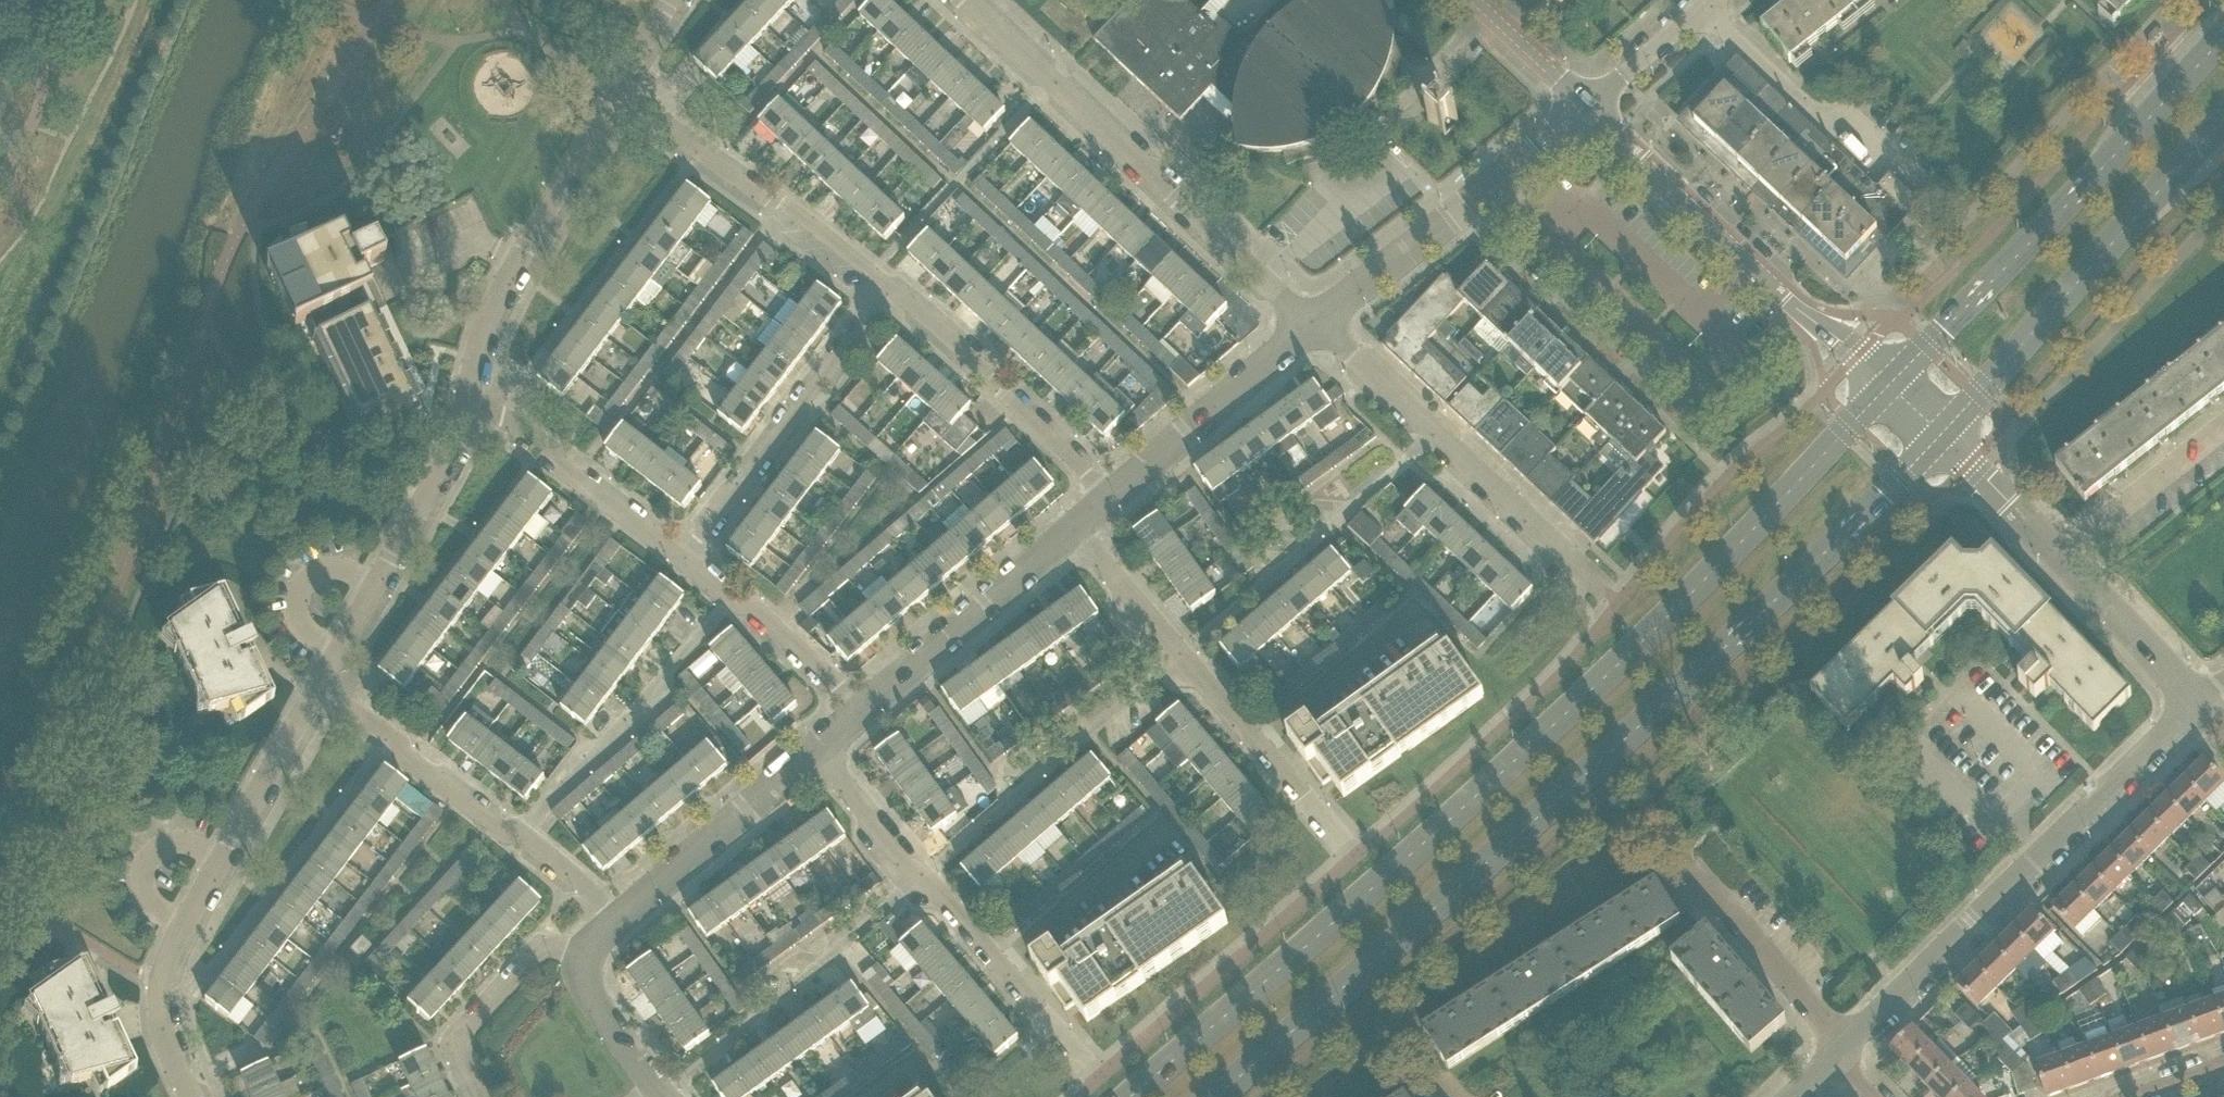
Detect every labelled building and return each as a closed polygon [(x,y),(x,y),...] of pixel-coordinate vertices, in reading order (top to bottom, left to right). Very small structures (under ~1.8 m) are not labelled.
[(747,7),(768,27),(784,11),(772,0),(753,0),(747,7)] [(784,11),(794,0),(772,0),(784,11)] [(829,13),(837,21),(851,6),(844,0),(841,0),(829,13)] [(878,32),(898,11),(887,0),(875,0),(860,15),(878,32)] [(1240,111),(1241,101),(1242,92),(1244,82),(1247,73),(1251,65),(1256,56),(1243,49),(1246,43),(1224,23),(1217,30),(1185,0),(1132,0),(1095,39),(1182,120),(1213,87),(1238,110),(1240,111)] [(1240,111),(1241,122),(1242,134),(1245,145),(1246,149),(1255,151),(1264,152),(1274,152),(1283,151),(1287,165),(1303,158),(1315,154),(1331,152),(1327,138),(1335,133),(1344,127),(1351,121),(1359,113),(1366,104),(1372,97),(1376,89),(1380,81),(1394,84),(1394,75),(1395,66),(1397,57),(1400,49),(1403,41),(1389,38),(1389,29),(1388,19),(1386,10),(1384,0),(1382,0),(1293,0),(1288,2),(1279,8),(1271,14),(1264,21),(1257,28),(1252,35),(1246,43),(1243,49),(1256,56),(1251,65),(1247,73),(1244,82),(1242,92),(1241,101),(1240,111)] [(1852,10),(1853,9),(1845,0),(1799,0),(1796,3),(1795,3),(1780,15),(1779,16),(1764,28),(1763,29),(1791,63),(1792,62),(1807,50),(1818,41),(1819,40),(1818,40),(1817,38),(1824,32),(1826,34),(1826,35),(1827,34),(1838,25),(1839,25),(1853,13),(1856,16),(1857,16),(1854,12),(1852,10)] [(1853,9),(1852,10),(1854,12),(1869,1),(1869,0),(1845,0),(1853,9)] [(2093,0),(2104,10),(2104,11),(2118,24),(2119,24),(2142,0),(2093,0)] [(747,7),(729,25),(751,45),(768,27),(747,7)] [(878,32),(896,49),(916,28),(898,11),(878,32)] [(823,20),(809,34),(817,42),(831,27),(823,20)] [(729,25),(713,43),(734,63),(751,45),(729,25)] [(896,49),(914,65),(934,44),(916,28),(896,49)] [(809,34),(793,51),(801,58),(817,42),(809,34)] [(734,63),(713,43),(696,61),(717,81),(734,63)] [(825,52),(844,69),(852,61),(833,43),(825,52)] [(914,65),(932,82),(952,61),(934,44),(914,65)] [(790,54),(776,69),(784,77),(798,62),(790,54)] [(932,82),(950,99),(970,78),(952,61),(932,82)] [(1740,61),(1684,122),(1708,143),(1764,83),(1741,61),(1740,61)] [(816,62),(808,70),(822,84),(830,75),(816,62)] [(856,65),(848,73),(862,86),(870,78),(856,65)] [(776,69),(763,82),(771,90),(784,77),(776,69)] [(870,78),(862,86),(874,98),(882,89),(870,78)] [(950,99),(968,116),(988,94),(970,78),(950,99)] [(837,82),(829,90),(843,104),(851,96),(837,82)] [(1764,83),(1708,143),(1720,153),(1731,164),(1787,104),(1764,83)] [(755,91),(742,105),(750,112),(763,98),(755,91)] [(879,102),(897,119),(905,111),(887,94),(879,102)] [(988,94),(968,116),(958,127),(965,134),(975,123),(986,133),(1006,112),(988,94)] [(851,96),(843,104),(857,117),(865,108),(851,96)] [(760,122),(777,139),(797,117),(780,101),(760,122)] [(1410,139),(1454,131),(1449,104),(1405,112),(1410,139)] [(1787,104),(1731,164),(1754,186),(1811,126),(1787,104)] [(897,119),(916,136),(923,128),(905,111),(897,119)] [(873,116),(865,125),(879,138),(887,129),(873,116)] [(777,139),(795,156),(815,134),(797,117),(777,139)] [(1011,144),(1028,161),(1049,139),(1031,123),(1011,144)] [(1811,126),(1754,186),(1778,208),(1834,148),(1811,126)] [(916,136),(933,153),(941,144),(923,128),(916,136)] [(887,129),(879,138),(892,151),(900,142),(887,129)] [(795,156),(813,172),(833,151),(815,134),(795,156)] [(1049,139),(1028,161),(1046,178),(1047,178),(1067,156),(1049,139)] [(941,144),(933,153),(938,157),(941,160),(953,171),(956,174),(964,166),(967,163),(962,158),(959,161),(941,144)] [(1834,148),(1778,208),(1801,229),(1857,169),(1834,148)] [(908,149),(900,158),(914,171),(922,162),(908,149)] [(813,172),(831,189),(851,168),(833,151),(813,172)] [(1047,178),(1036,189),(1054,206),(1057,204),(1085,173),(1067,156),(1047,178)] [(831,189),(848,205),(869,184),(851,168),(831,189)] [(928,168),(920,176),(933,189),(942,181),(931,171),(928,168)] [(1857,169),(1801,229),(1824,251),(1881,190),(1878,187),(1877,186),(1876,187),(1857,169)] [(1085,173),(1057,204),(1074,220),(1082,211),(1102,190),(1085,173)] [(1879,185),(1878,187),(1881,190),(1904,211),(1916,199),(1890,174),(1879,185)] [(982,176),(974,185),(988,198),(995,189),(982,176)] [(848,205),(866,222),(886,201),(869,184),(848,205)] [(688,185),(673,205),(696,223),(711,203),(688,185)] [(1102,190),(1082,211),(1100,228),(1120,206),(1102,190)] [(1881,190),(1824,251),(1846,272),(1903,212),(1904,211),(1881,190)] [(964,195),(957,203),(970,216),(978,208),(964,195)] [(1003,196),(995,204),(995,205),(1000,209),(1009,218),(1017,209),(1003,196)] [(886,201),(866,222),(886,241),(906,219),(886,201)] [(673,205),(659,224),(682,242),(696,223),(673,205)] [(1100,228),(1118,244),(1138,223),(1120,206),(1100,228)] [(1017,209),(1009,218),(1022,230),(1030,222),(1017,209)] [(984,214),(977,222),(991,236),(999,228),(984,214)] [(333,225),(345,249),(355,245),(356,245),(344,220),(333,225)] [(1118,244),(1136,262),(1156,240),(1138,223),(1118,244)] [(659,224),(643,244),(667,261),(677,270),(692,250),(682,242),(659,224)] [(1026,234),(1044,251),(1052,242),(1034,226),(1026,234)] [(744,228),(733,243),(742,250),(753,235),(744,228)] [(999,228),(991,236),(1006,249),(1014,241),(999,228)] [(910,253),(927,269),(947,248),(930,232),(910,253)] [(268,260),(266,263),(273,266),(274,267),(302,324),(307,322),(307,323),(351,301),(358,298),(360,297),(331,238),(305,251),(304,249),(306,244),(304,244),(303,241),(302,242),(302,240),(294,244),(292,244),(287,246),(288,247),(282,249),(292,257),(285,260),(285,259),(280,249),(278,251),(277,251),(274,254),(267,259),(268,260)] [(1136,262),(1154,278),(1174,257),(1156,240),(1136,262)] [(348,254),(348,255),(357,274),(368,269),(383,261),(374,241),(348,254)] [(1052,242),(1044,251),(1059,264),(1066,256),(1052,242)] [(764,243),(747,264),(756,271),(773,249),(764,243)] [(643,244),(629,263),(652,280),(667,261),(643,244)] [(927,269),(945,286),(965,265),(947,248),(927,269)] [(1021,248),(1013,256),(1027,269),(1035,261),(1021,248)] [(725,253),(714,267),(723,274),(731,264),(734,260),(725,253)] [(1154,278),(1172,295),(1192,274),(1174,257),(1154,278)] [(1062,268),(1080,284),(1088,276),(1070,259),(1062,268)] [(1035,261),(1027,269),(1043,284),(1050,275),(1035,261)] [(629,263),(614,283),(637,300),(648,309),(663,289),(652,280),(629,263)] [(1448,274),(1382,344),(1424,383),(1444,362),(1446,360),(1427,341),(1434,333),(1464,301),(1484,320),(1513,288),(1487,264),(1481,270),(1477,266),(1472,272),(1466,266),(1454,280),(1448,274)] [(945,286),(963,302),(982,281),(965,265),(945,286)] [(714,267),(699,286),(708,293),(723,274),(714,267)] [(744,268),(731,286),(739,293),(753,275),(744,268)] [(1172,295),(1190,312),(1210,291),(1192,274),(1172,295)] [(1088,276),(1080,284),(1090,293),(1092,296),(1095,298),(1103,290),(1088,276)] [(963,302),(980,319),(1000,298),(982,281),(963,302)] [(1057,281),(1049,289),(1063,303),(1071,294),(1057,281)] [(614,283),(599,302),(622,320),(637,300),(614,283)] [(818,285),(802,306),(825,324),(842,303),(818,285)] [(1484,320),(1509,344),(1539,312),(1513,288),(1484,320)] [(727,290),(714,308),(723,315),(736,297),(727,290)] [(1210,291),(1190,312),(1180,323),(1198,339),(1228,307),(1210,291)] [(695,292),(685,305),(694,312),(704,299),(695,292)] [(1071,294),(1063,303),(1078,317),(1086,308),(1071,294)] [(1110,297),(1102,305),(1117,318),(1124,310),(1110,297)] [(1000,298),(980,319),(999,336),(1019,315),(1010,308),(1000,298)] [(599,302),(584,321),(607,339),(622,320),(599,302)] [(685,305),(674,320),(683,327),(685,323),(694,312),(685,305)] [(802,306),(786,328),(809,346),(825,324),(802,306)] [(1124,310),(1117,318),(1131,332),(1139,324),(1124,310)] [(1081,320),(1099,336),(1107,328),(1089,311),(1081,320)] [(711,312),(698,329),(707,336),(720,319),(711,312)] [(1527,376),(1534,368),(1564,336),(1539,312),(1509,344),(1522,355),(1514,364),(1527,376)] [(368,313),(360,317),(315,339),(358,426),(375,417),(384,436),(419,419),(414,407),(368,313)] [(999,336),(1016,352),(1036,331),(1019,315),(999,336)] [(773,320),(757,341),(769,350),(792,368),(809,346),(786,328),(785,329),(773,320)] [(584,321),(569,341),(592,358),(607,339),(584,321)] [(1446,322),(1437,331),(1448,341),(1457,332),(1446,322)] [(1107,328),(1099,336),(1113,350),(1121,341),(1107,328)] [(698,329),(685,345),(694,352),(707,336),(698,329)] [(666,330),(654,345),(664,352),(671,342),(674,339),(675,337),(666,330)] [(1145,330),(1137,338),(1153,352),(1160,344),(1145,330)] [(1016,352),(1034,369),(1054,348),(1036,331),(1016,352)] [(2210,343),(2223,360),(2223,332),(2210,343)] [(1559,391),(1560,392),(1590,360),(1564,336),(1534,368),(1546,379),(1543,382),(1556,395),(1559,391)] [(879,362),(897,378),(916,356),(898,340),(879,362)] [(1466,340),(1461,346),(1471,355),(1476,349),(1466,340)] [(569,341),(554,360),(577,378),(592,358),(569,341)] [(2159,383),(2188,419),(2213,399),(2223,391),(2223,360),(2210,343),(2159,383)] [(1116,353),(1134,369),(1142,361),(1124,344),(1116,353)] [(654,345),(643,360),(652,367),(657,361),(664,352),(654,345)] [(1034,369),(1052,386),(1072,365),(1054,348),(1034,369)] [(1476,349),(1471,355),(1481,365),(1487,358),(1476,349)] [(769,350),(753,371),(776,389),(792,368),(769,350)] [(678,354),(664,373),(673,380),(687,361),(678,354)] [(897,378),(915,394),(935,372),(916,356),(897,378)] [(1180,357),(1170,368),(1189,387),(1201,377),(1180,357)] [(577,378),(554,360),(539,380),(562,398),(577,378)] [(1446,360),(1425,383),(1445,402),(1466,379),(1446,360)] [(1560,392),(1585,416),(1615,384),(1590,360),(1560,392)] [(1135,370),(1129,376),(1146,391),(1148,389),(1152,394),(1166,407),(1170,403),(1179,396),(1142,361),(1134,369),(1135,370)] [(1052,386),(1070,402),(1089,381),(1072,365),(1052,386)] [(636,368),(625,383),(634,390),(646,375),(636,368)] [(753,371),(736,393),(759,410),(776,389),(753,371)] [(915,394),(933,410),(952,388),(935,372),(915,394)] [(1070,402),(1087,419),(1114,391),(1096,374),(1089,381),(1070,402)] [(625,383),(614,398),(623,405),(634,390),(625,383)] [(1315,383),(1295,397),(1312,421),(1320,432),(1340,417),(1331,405),(1325,396),(1315,383)] [(2159,383),(2108,423),(2136,460),(2162,440),(2188,419),(2159,383)] [(1603,448),(1611,440),(1641,408),(1615,384),(1585,416),(1601,430),(1593,438),(1603,448)] [(1469,385),(1449,406),(1475,431),(1505,400),(1492,388),(1483,398),(1469,385)] [(653,387),(646,396),(665,411),(672,402),(653,387)] [(1337,387),(1325,396),(1331,405),(1345,394),(1337,387)] [(923,421),(922,422),(961,456),(962,455),(977,442),(970,436),(977,428),(963,415),(964,414),(971,405),(952,388),(933,410),(923,421)] [(1114,391),(1087,419),(1106,437),(1135,406),(1118,389),(1115,392),(1114,391)] [(759,410),(736,393),(719,415),(742,433),(759,410)] [(1152,394),(1133,414),(1145,424),(1166,407),(1152,394)] [(1295,397),(1275,412),(1292,435),(1312,421),(1295,397)] [(641,398),(637,403),(637,410),(643,414),(649,413),(653,407),(651,401),(647,398),(641,398)] [(1475,431),(1501,455),(1530,424),(1505,400),(1475,431)] [(665,411),(685,426),(692,417),(672,402),(665,411)] [(619,410),(610,403),(594,423),(604,430),(619,410)] [(831,416),(849,431),(857,423),(839,407),(831,416)] [(1573,480),(1552,503),(1595,543),(1664,469),(1647,453),(1667,432),(1641,408),(1611,440),(1603,448),(1599,453),(1619,472),(1593,499),(1573,480)] [(1275,412),(1256,426),(1273,449),(1272,450),(1279,459),(1299,445),(1292,435),(1275,412)] [(692,417),(685,426),(699,437),(706,428),(705,427),(702,425),(692,417)] [(2136,460),(2108,423),(2057,464),(2085,500),(2111,480),(2136,460)] [(1501,455),(1520,473),(1544,447),(1537,441),(1542,435),(1530,424),(1501,455)] [(606,448),(626,463),(643,440),(624,425),(606,448)] [(1256,426),(1235,441),(1252,464),(1272,450),(1273,449),(1256,426)] [(862,427),(854,436),(868,448),(876,439),(862,427)] [(1007,429),(986,447),(994,455),(1002,448),(1007,452),(1018,443),(1014,438),(1007,429)] [(817,433),(803,452),(826,470),(841,451),(817,433)] [(715,435),(709,444),(724,456),(731,447),(715,435)] [(1550,454),(1556,448),(1542,435),(1537,441),(1544,447),(1520,473),(1526,479),(1550,454)] [(868,448),(885,464),(893,455),(876,439),(868,448)] [(1355,439),(1335,453),(1342,463),(1362,448),(1355,439)] [(626,463),(645,478),(663,454),(643,440),(626,463)] [(1235,441),(1215,455),(1232,479),(1234,477),(1244,470),(1252,464),(1235,441)] [(986,447),(966,464),(973,473),(993,455),(986,447)] [(803,452),(787,472),(811,490),(826,470),(803,452)] [(645,478),(664,492),(682,469),(663,454),(645,478)] [(1526,479),(1552,503),(1573,480),(1576,477),(1550,454),(1526,479)] [(893,455),(885,464),(905,481),(913,472),(893,455)] [(1232,479),(1215,455),(1196,469),(1221,503),(1240,489),(1232,479)] [(1331,457),(1316,468),(1322,477),(1337,466),(1331,457)] [(682,469),(664,492),(684,508),(708,477),(689,463),(683,470),(682,469)] [(1036,463),(1015,481),(1034,503),(1055,485),(1036,463)] [(953,475),(960,484),(973,473),(966,464),(953,475)] [(1316,468),(1300,479),(1307,488),(1322,477),(1316,468)] [(867,471),(852,490),(861,498),(876,478),(867,471)] [(787,472),(773,491),(796,509),(811,490),(787,472)] [(530,477),(515,497),(538,515),(553,495),(530,477)] [(1015,481),(995,498),(1014,520),(1034,503),(1015,481)] [(1293,484),(1276,497),(1283,506),(1299,494),(1293,484)] [(938,488),(926,498),(933,507),(945,496),(938,488)] [(1186,495),(1200,515),(1210,508),(1195,488),(1186,495)] [(1424,527),(1444,506),(1426,489),(1397,520),(1414,537),(1424,527)] [(773,491),(758,510),(781,528),(796,509),(773,491)] [(848,496),(837,510),(846,517),(857,503),(848,496)] [(515,497),(500,516),(523,534),(538,515),(515,497)] [(1276,497),(1256,511),(1262,520),(1283,506),(1276,497)] [(926,498),(903,517),(911,526),(933,507),(926,498)] [(995,498),(974,516),(993,538),(1014,520),(995,498)] [(964,506),(944,523),(953,534),(955,532),(974,554),(993,538),(974,516),(973,517),(964,506)] [(1424,527),(1442,543),(1462,522),(1444,506),(1424,527)] [(758,510),(742,530),(766,548),(781,528),(758,510)] [(837,510),(829,521),(838,528),(846,517),(837,510)] [(1262,520),(1256,511),(1236,525),(1243,535),(1262,520)] [(1362,513),(1348,527),(1384,561),(1392,552),(1379,540),(1384,534),(1362,513)] [(577,514),(562,534),(564,535),(573,542),(588,522),(579,515),(577,514)] [(1135,531),(1149,551),(1173,534),(1158,514),(1135,531)] [(1214,514),(1204,520),(1214,534),(1224,527),(1214,514)] [(500,516),(485,536),(508,553),(523,534),(500,516)] [(903,517),(883,535),(890,543),(911,526),(903,517)] [(1442,543),(1460,560),(1480,539),(1462,522),(1442,543)] [(1214,534),(1228,554),(1238,547),(1224,527),(1214,534)] [(766,548),(742,530),(728,549),(751,567),(766,548)] [(955,532),(933,551),(951,573),(974,554),(955,532)] [(1149,551),(1164,571),(1187,554),(1173,534),(1149,551)] [(883,535),(862,552),(870,561),(890,543),(883,535)] [(485,536),(470,555),(493,573),(508,553),(485,536)] [(817,536),(807,548),(816,556),(826,543),(817,536)] [(1460,560),(1478,577),(1498,556),(1480,539),(1460,560)] [(560,540),(549,554),(558,561),(569,547),(560,540)] [(612,540),(599,557),(608,564),(621,547),(612,540)] [(807,548),(792,568),(801,575),(816,556),(807,548)] [(1333,550),(1314,567),(1333,589),(1352,573),(1333,550)] [(933,551),(912,569),(931,591),(951,573),(933,551)] [(862,552),(842,570),(849,579),(870,561),(862,552)] [(1242,553),(1232,559),(1243,574),(1252,567),(1242,553)] [(1952,553),(1933,573),(1932,573),(1935,576),(1918,593),(1915,590),(1914,590),(1876,628),(1879,631),(1862,648),(1859,645),(1838,665),(1841,668),(1834,675),(1831,672),(1810,692),(1847,729),(1867,709),(1863,705),(1889,679),(1893,682),(1892,683),(1893,684),(1906,697),(1923,680),(1911,667),(1914,663),(1914,662),(1912,664),(1909,660),(1965,605),(1979,605),(2034,662),(2030,665),(2029,664),(2028,665),(2031,669),(2018,681),(2035,698),(2048,686),(2049,686),(2050,685),(2049,684),(2052,680),(2079,707),(2074,712),(2094,732),(2131,696),(2111,675),(2108,678),(2101,671),(2104,668),(2084,647),(2081,650),(2064,634),(2067,631),(2029,591),(2026,594),(2009,577),(2012,574),(1992,554),(1981,565),(1963,565),(1952,553)] [(549,554),(537,569),(546,576),(558,561),(549,554)] [(1187,554),(1164,571),(1178,590),(1201,573),(1187,554)] [(470,555),(455,574),(478,592),(493,573),(470,555)] [(1478,577),(1496,594),(1515,573),(1498,556),(1478,577)] [(1400,560),(1392,569),(1406,582),(1414,573),(1400,560)] [(595,561),(579,582),(588,589),(596,579),(604,568),(595,561)] [(1314,567),(1296,582),(1315,605),(1333,589),(1314,567)] [(604,568),(596,579),(606,586),(613,576),(604,568)] [(801,575),(792,568),(777,587),(786,595),(801,575)] [(912,569),(892,587),(910,609),(931,591),(912,569)] [(842,570),(820,588),(828,597),(849,579),(842,570)] [(1201,573),(1178,590),(1192,610),(1216,593),(1201,573)] [(1414,573),(1406,582),(1419,594),(1427,585),(1414,573)] [(1515,573),(1496,594),(1514,611),(1533,590),(1515,573)] [(455,574),(440,594),(463,612),(478,592),(455,574)] [(883,576),(862,594),(871,604),(890,626),(910,609),(892,587),(883,576)] [(531,578),(519,593),(528,600),(540,585),(531,578)] [(662,578),(645,600),(668,618),(685,596),(662,578)] [(579,582),(562,604),(572,611),(578,602),(586,609),(597,596),(588,589),(579,582)] [(1296,582),(1277,598),(1296,621),(1315,605),(1296,582)] [(828,597),(820,588),(799,606),(807,615),(828,597)] [(1082,590),(1062,605),(1080,629),(1100,614),(1082,590)] [(168,632),(169,632),(177,650),(173,652),(194,697),(198,695),(207,713),(237,705),(244,718),(273,698),(253,656),(248,659),(243,654),(255,648),(249,636),(243,639),(241,633),(242,632),(223,591),(188,600),(188,601),(182,603),(189,617),(168,632)] [(519,593),(507,608),(516,615),(528,600),(519,593)] [(635,593),(619,613),(652,638),(668,618),(645,600),(635,593)] [(440,594),(425,613),(448,631),(463,612),(440,594)] [(1437,594),(1429,603),(1442,615),(1450,607),(1437,594)] [(1277,598),(1258,614),(1277,637),(1296,621),(1277,598)] [(871,604),(850,622),(869,644),(890,626),(871,604)] [(1062,605),(1043,619),(1060,643),(1080,629),(1062,605)] [(1371,611),(1360,621),(1368,629),(1386,613),(1379,605),(1371,611)] [(1450,607),(1442,615),(1456,628),(1464,620),(1450,607)] [(559,609),(545,626),(554,633),(568,616),(559,609)] [(504,612),(489,632),(498,639),(513,619),(504,612)] [(425,613),(410,633),(433,650),(448,631),(425,613)] [(603,635),(612,642),(635,660),(652,638),(619,613),(603,635)] [(1258,614),(1240,630),(1259,652),(1277,637),(1258,614)] [(811,616),(799,626),(808,635),(819,626),(811,616)] [(1043,619),(1022,634),(1040,658),(1060,643),(1043,619)] [(1360,621),(1342,636),(1349,645),(1368,629),(1360,621)] [(869,644),(850,622),(829,640),(848,662),(869,644)] [(545,626),(528,648),(537,655),(544,646),(553,634),(554,633),(545,626)] [(1472,627),(1464,635),(1478,649),(1486,640),(1472,627)] [(724,638),(712,649),(728,667),(750,648),(734,630),(724,638)] [(1259,652),(1240,630),(1221,646),(1240,668),(1259,652)] [(489,632),(478,646),(487,653),(498,639),(489,632)] [(410,633),(395,652),(418,670),(433,650),(410,633)] [(553,634),(544,646),(559,658),(568,645),(553,634)] [(1022,634),(1003,648),(1020,672),(1040,658),(1022,634)] [(1342,636),(1326,650),(1334,658),(1349,645),(1342,636)] [(612,642),(595,664),(618,682),(635,660),(612,642)] [(537,655),(528,648),(512,670),(521,677),(537,655)] [(728,667),(744,686),(766,667),(750,648),(728,667)] [(1003,648),(983,662),(1001,686),(1020,672),(1003,648)] [(418,670),(395,652),(380,672),(403,689),(418,670)] [(1126,652),(1112,662),(1119,671),(1133,661),(1126,652)] [(471,655),(459,670),(468,677),(481,662),(471,655)] [(1344,797),(1483,696),(1453,655),(1448,658),(1326,747),(1322,741),(1308,721),(1288,736),(1323,785),(1331,779),(1344,797)] [(1320,656),(1305,668),(1312,677),(1327,664),(1320,656)] [(983,662),(963,677),(981,701),(1001,686),(983,662)] [(595,664),(578,686),(601,704),(618,682),(595,664)] [(1107,666),(1093,676),(1100,685),(1114,675),(1107,666)] [(744,686),(759,704),(782,685),(766,667),(744,686)] [(1305,668),(1291,680),(1298,689),(1312,677),(1305,668)] [(459,670),(448,685),(457,692),(468,677),(459,670)] [(685,671),(677,678),(677,679),(685,688),(694,681),(686,671),(685,671)] [(981,701),(963,677),(943,691),(961,715),(981,701)] [(496,680),(488,690),(506,704),(507,703),(514,694),(514,693),(510,690),(506,687),(496,680)] [(782,685),(759,704),(785,733),(798,722),(789,712),(798,704),(782,685)] [(1081,685),(1067,695),(1074,704),(1088,694),(1081,685)] [(601,704),(578,686),(562,707),(585,725),(601,704)] [(1280,690),(1267,701),(1274,709),(1290,696),(1282,688),(1280,690)] [(453,697),(444,690),(429,709),(439,716),(453,697)] [(706,695),(697,702),(709,717),(718,709),(706,695)] [(1067,695),(1047,709),(1054,718),(1074,704),(1067,695)] [(926,696),(918,703),(928,714),(936,708),(926,696)] [(519,697),(511,708),(526,719),(527,718),(534,708),(519,697)] [(1162,753),(1174,743),(1196,724),(1180,705),(1146,735),(1162,753)] [(668,712),(661,718),(669,727),(683,714),(676,706),(668,712)] [(456,731),(449,741),(468,755),(486,732),(493,722),(480,712),(474,708),(456,731)] [(527,718),(526,719),(541,730),(542,729),(548,721),(549,720),(545,717),(534,708),(533,709),(527,718)] [(930,714),(945,735),(954,728),(939,708),(930,714)] [(709,717),(725,734),(733,727),(718,709),(709,717)] [(1047,709),(1028,723),(1034,732),(1054,718),(1047,709)] [(1028,723),(1013,734),(1020,743),(1034,732),(1028,723)] [(1174,743),(1190,762),(1212,743),(1196,724),(1174,743)] [(558,726),(550,737),(567,750),(575,740),(558,726)] [(651,727),(635,741),(642,750),(658,736),(651,727)] [(733,727),(725,734),(741,753),(750,746),(733,727)] [(945,735),(959,754),(968,747),(954,728),(945,735)] [(468,755),(488,770),(506,747),(486,732),(468,755)] [(876,754),(891,774),(915,757),(900,737),(876,754)] [(635,741),(619,755),(626,763),(642,750),(635,741)] [(1001,742),(987,753),(994,762),(1008,752),(1001,742)] [(708,743),(688,760),(707,782),(727,765),(708,743)] [(1190,762),(1206,780),(1228,761),(1212,743),(1190,762)] [(488,770),(508,785),(525,761),(506,747),(488,770)] [(959,754),(974,774),(983,767),(968,747),(959,754)] [(1119,758),(1135,777),(1143,769),(1127,750),(1119,758)] [(891,774),(905,793),(929,776),(915,757),(891,774)] [(1093,757),(1074,773),(1093,795),(1112,779),(1093,757)] [(688,760),(667,778),(686,800),(707,782),(688,760)] [(525,761),(508,785),(528,800),(546,776),(525,761)] [(1206,780),(1221,799),(1244,779),(1228,761),(1206,780)] [(2185,779),(2206,801),(2223,784),(2223,782),(2203,761),(2185,779)] [(608,764),(593,776),(601,785),(616,772),(608,764)] [(384,766),(369,786),(391,803),(406,783),(384,766)] [(983,767),(974,774),(988,794),(997,787),(983,767)] [(1074,773),(1056,789),(1074,810),(1093,795),(1074,773)] [(1147,774),(1138,781),(1151,796),(1160,788),(1147,774)] [(593,776),(578,789),(586,798),(601,785),(593,776)] [(905,793),(920,813),(943,796),(929,776),(905,793)] [(667,778),(647,796),(665,818),(686,800),(667,778)] [(1221,799),(1238,818),(1260,799),(1244,779),(1221,799)] [(2185,779),(2166,797),(2187,819),(2206,801),(2185,779)] [(369,786),(354,805),(376,822),(391,803),(369,786)] [(1151,796),(1166,814),(1175,806),(1160,788),(1151,796)] [(1056,789),(1037,805),(1056,827),(1074,810),(1056,789)] [(580,803),(573,794),(552,812),(559,821),(580,803)] [(647,796),(626,814),(644,836),(665,818),(647,796)] [(943,796),(920,813),(934,833),(957,816),(943,796)] [(2166,797),(2148,815),(2169,837),(2187,819),(2166,797)] [(1260,799),(1238,818),(1254,837),(1267,825),(1276,817),(1260,799)] [(433,804),(418,824),(427,831),(442,811),(433,804)] [(354,805),(339,825),(361,842),(376,822),(354,805)] [(1037,805),(1019,820),(1037,842),(1056,827),(1037,805)] [(1166,814),(1182,832),(1191,825),(1175,806),(1166,814)] [(1138,811),(1120,827),(1128,836),(1146,820),(1138,811)] [(829,813),(809,828),(826,852),(847,837),(829,813)] [(626,814),(605,831),(624,853),(644,836),(626,814)] [(2148,815),(2129,834),(2150,855),(2169,837),(2148,815)] [(1019,820),(1000,836),(1018,858),(1037,842),(1019,820)] [(339,825),(324,844),(346,861),(361,842),(339,825)] [(1191,825),(1182,832),(1193,846),(1202,838),(1191,825)] [(1120,827),(1102,842),(1109,851),(1128,836),(1120,827)] [(809,828),(790,842),(807,866),(826,852),(809,828)] [(413,829),(403,843),(412,850),(423,836),(413,829)] [(624,853),(605,831),(584,849),(603,871),(624,853)] [(2129,834),(2110,852),(2131,874),(2150,855),(2129,834)] [(1000,836),(981,853),(999,874),(1018,858),(1000,836)] [(790,842),(770,856),(787,880),(807,866),(790,842)] [(403,843),(388,862),(397,870),(412,850),(403,843)] [(476,843),(462,857),(471,865),(484,850),(476,843)] [(324,844),(309,863),(331,880),(346,861),(324,844)] [(1098,846),(1083,859),(1090,867),(1105,855),(1098,846)] [(1212,849),(1203,857),(1215,870),(1223,863),(1212,849)] [(2110,852),(2091,870),(2112,892),(2131,874),(2110,852)] [(999,874),(981,853),(963,868),(981,890),(999,874)] [(2199,854),(2191,862),(2203,874),(2211,866),(2199,854)] [(770,856),(750,871),(767,894),(787,880),(770,856)] [(1083,859),(1069,871),(1076,880),(1090,867),(1083,859)] [(388,862),(373,881),(383,888),(397,870),(388,862)] [(458,862),(439,882),(447,890),(466,870),(458,862)] [(2203,874),(2191,862),(2184,869),(2196,881),(2203,874)] [(309,863),(294,883),(316,900),(331,880),(309,863)] [(2091,870),(2072,889),(2093,911),(2112,892),(2091,870)] [(750,871),(728,886),(746,910),(767,894),(750,871)] [(873,874),(853,889),(860,898),(880,884),(873,874)] [(1065,874),(1046,890),(1053,899),(1072,883),(1065,874)] [(373,881),(358,901),(367,908),(383,888),(373,881)] [(1052,945),(1032,960),(1046,980),(1067,1010),(1075,1004),(1087,1022),(1227,923),(1198,881),(1193,885),(1070,971),(1066,966),(1052,945)] [(439,882),(424,898),(432,906),(447,890),(439,882)] [(518,882),(500,902),(521,922),(540,902),(518,882)] [(294,883),(278,903),(301,920),(316,900),(294,883)] [(1657,883),(1623,905),(1648,944),(1682,923),(1657,883)] [(728,886),(711,899),(728,923),(746,910),(728,886)] [(853,889),(838,900),(845,909),(860,898),(853,889)] [(2093,911),(2072,889),(2053,908),(2082,937),(2101,919),(2093,911)] [(2215,889),(2203,899),(2210,907),(2222,897),(2215,889)] [(2162,891),(2154,898),(2165,910),(2173,902),(2162,891)] [(1042,894),(1027,907),(1034,915),(1049,903),(1042,894)] [(2190,895),(2182,903),(2195,916),(2202,908),(2190,895)] [(2210,907),(2216,915),(2223,908),(2223,900),(2222,897),(2210,907)] [(1019,898),(1001,914),(1008,922),(1015,930),(1016,931),(1034,915),(1027,907),(1019,898)] [(2165,910),(2154,898),(2147,905),(2158,917),(2165,910)] [(728,923),(711,899),(691,914),(708,937),(728,923)] [(500,902),(481,922),(502,942),(521,922),(500,902)] [(278,903),(264,922),(286,939),(301,920),(278,903)] [(1623,905),(1556,946),(1582,986),(1648,944),(1623,905)] [(354,907),(343,921),(352,928),(363,914),(354,907)] [(2177,907),(2171,914),(2183,928),(2190,920),(2177,907)] [(414,908),(401,922),(409,930),(422,916),(414,908)] [(826,908),(814,917),(821,926),(833,917),(826,908)] [(803,925),(794,931),(801,941),(821,926),(814,917),(812,918),(807,911),(798,917),(803,925)] [(2032,911),(2013,930),(2034,951),(2043,960),(2062,942),(2053,933),(2047,927),(2032,911)] [(892,914),(879,926),(889,937),(902,926),(892,914)] [(2164,921),(2163,922),(2176,935),(2183,928),(2171,914),(2164,921)] [(343,921),(332,935),(341,943),(352,928),(343,921)] [(264,922),(249,942),(271,959),(286,939),(264,922)] [(401,922),(387,937),(396,945),(409,930),(401,922)] [(481,922),(462,941),(484,962),(502,942),(481,922)] [(1672,960),(1725,1022),(1760,992),(1707,930),(1701,935),(1691,923),(1674,937),(1684,950),(1672,960)] [(901,944),(916,963),(939,944),(923,925),(901,944)] [(2124,927),(2117,935),(2128,946),(2136,938),(2124,927)] [(680,935),(694,955),(704,948),(689,928),(680,935)] [(2013,930),(1994,948),(2016,969),(2034,951),(2013,930)] [(794,931),(772,947),(779,956),(801,941),(794,931)] [(2128,946),(2117,935),(2110,943),(2121,953),(2128,946)] [(350,949),(359,958),(371,945),(362,936),(350,949)] [(462,941),(443,962),(464,982),(484,962),(462,941)] [(249,942),(234,961),(256,978),(271,959),(249,942)] [(382,942),(364,962),(372,970),(385,956),(391,950),(382,942)] [(916,963),(933,981),(955,962),(939,944),(916,963)] [(2140,944),(2132,951),(2146,964),(2153,957),(2140,944)] [(324,946),(313,959),(323,966),(333,953),(324,946)] [(1556,946),(1490,988),(1515,1028),(1582,986),(1556,946)] [(772,947),(759,957),(766,966),(779,956),(772,947)] [(694,955),(709,975),(718,968),(704,948),(694,955)] [(1994,948),(1976,966),(1997,988),(2016,969),(1994,948)] [(2132,951),(2125,959),(2138,972),(2146,964),(2132,951)] [(629,972),(643,992),(667,975),(652,955),(629,972)] [(313,959),(302,973),(312,981),(323,966),(313,959)] [(761,969),(755,960),(734,975),(741,984),(761,969)] [(234,961),(219,980),(241,997),(256,978),(234,961)] [(51,972),(57,985),(31,1003),(40,1021),(36,1023),(57,1068),(61,1066),(70,1085),(100,1077),(106,1090),(136,1069),(116,1027),(110,1030),(106,1025),(118,1020),(112,1007),(106,1010),(103,1005),(105,1004),(85,962),(51,972)] [(443,962),(425,982),(446,1002),(464,982),(443,962)] [(933,981),(948,1000),(971,981),(955,962),(933,981)] [(863,977),(879,995),(894,982),(878,964),(863,977)] [(1997,988),(1976,966),(1956,985),(1977,1007),(1997,988)] [(709,975),(723,995),(732,988),(718,968),(709,975)] [(2070,969),(2062,975),(2071,987),(2078,982),(2070,969)] [(643,992),(657,1012),(681,995),(667,975),(643,992)] [(2071,987),(2062,975),(2052,982),(2061,994),(2071,987)] [(241,997),(219,980),(204,1000),(226,1017),(241,997)] [(2096,980),(2088,985),(2098,1000),(2106,994),(2096,980)] [(948,1000),(964,1018),(986,999),(971,981),(948,1000)] [(446,1002),(425,982),(406,1001),(427,1021),(446,1002)] [(852,984),(833,998),(850,1021),(858,1032),(877,1018),(852,984)] [(294,985),(283,999),(292,1006),(303,992),(294,985)] [(2088,985),(2079,991),(2090,1006),(2098,1000),(2088,985)] [(1515,1028),(1490,988),(1424,1030),(1449,1070),(1515,1028)] [(891,992),(882,999),(895,1014),(904,1006),(891,992)] [(1760,992),(1725,1022),(1751,1052),(1786,1022),(1760,992)] [(736,993),(727,1000),(737,1014),(746,1007),(736,993)] [(681,995),(657,1012),(672,1032),(695,1015),(681,995)] [(2213,1000),(2223,1030),(2223,996),(2213,1000)] [(833,998),(813,1013),(830,1036),(850,1021),(833,998)] [(276,1009),(273,1012),(282,1019),(292,1006),(283,999),(281,1002),(276,1009)] [(964,1018),(980,1037),(1002,1018),(986,999),(964,1018)] [(2187,1010),(2199,1042),(2223,1033),(2223,1030),(2213,1000),(2187,1010)] [(2029,1002),(2020,1008),(2029,1022),(2038,1016),(2029,1002)] [(1954,1015),(1962,1022),(1972,1011),(1965,1004),(1954,1015)] [(904,1006),(895,1014),(907,1027),(915,1020),(904,1006)] [(2020,1008),(2011,1013),(2021,1027),(2029,1022),(2020,1008)] [(2187,1010),(2163,1019),(2174,1051),(2199,1042),(2187,1010)] [(1972,1011),(1962,1022),(1969,1030),(1980,1019),(1972,1011)] [(813,1013),(793,1027),(810,1051),(830,1036),(813,1013)] [(695,1015),(672,1032),(686,1052),(710,1035),(695,1015)] [(2038,1016),(2029,1022),(2039,1036),(2047,1030),(2038,1016)] [(1002,1018),(980,1037),(997,1057),(1019,1038),(1002,1018)] [(2163,1019),(2137,1028),(2149,1060),(2174,1051),(2163,1019)] [(265,1022),(253,1038),(262,1045),(274,1029),(265,1022)] [(2029,1022),(2021,1027),(2030,1041),(2039,1036),(2029,1022)] [(911,1032),(942,1069),(951,1062),(919,1025),(911,1032)] [(793,1027),(773,1042),(791,1065),(810,1051),(793,1027)] [(1890,1049),(1909,1068),(1931,1047),(1912,1028),(1890,1049)] [(2137,1028),(2112,1037),(2123,1070),(2149,1060),(2137,1028)] [(895,1042),(880,1053),(887,1062),(901,1052),(910,1045),(901,1033),(892,1039),(895,1042)] [(1998,1059),(2005,1067),(2017,1055),(2003,1042),(1994,1033),(1986,1042),(2000,1057),(1998,1059)] [(2008,1036),(2003,1042),(2017,1055),(2023,1062),(2028,1057),(2008,1036)] [(2112,1037),(2087,1047),(2099,1079),(2123,1070),(2112,1037)] [(314,1039),(304,1044),(311,1060),(322,1055),(314,1039)] [(773,1042),(753,1056),(771,1080),(791,1065),(773,1042)] [(1909,1068),(1928,1087),(1949,1066),(1931,1047),(1909,1068)] [(2087,1047),(2061,1056),(2073,1088),(2099,1079),(2087,1047)] [(398,1062),(408,1084),(435,1071),(424,1050),(398,1062)] [(2017,1055),(2005,1067),(2012,1074),(2019,1095),(2037,1089),(2029,1068),(2023,1062),(2017,1055)] [(753,1056),(734,1070),(751,1094),(771,1080),(753,1056)] [(876,1056),(856,1071),(862,1080),(882,1065),(876,1056)] [(2061,1056),(2035,1065),(2047,1096),(2049,1096),(2073,1088),(2061,1056)] [(251,1096),(277,1085),(267,1062),(240,1074),(251,1096)] [(1937,1096),(1954,1096),(1967,1084),(1949,1066),(1928,1087),(1937,1096)] [(328,1068),(318,1073),(325,1089),(335,1084),(328,1068)] [(956,1068),(947,1075),(959,1089),(968,1082),(956,1068)] [(734,1070),(713,1085),(722,1096),(747,1096),(751,1094),(734,1070)] [(415,1096),(438,1096),(445,1094),(435,1071),(408,1084),(415,1096)] [(856,1071),(836,1085),(842,1094),(862,1080),(856,1071)] [(356,1096),(368,1096),(360,1080),(350,1085),(356,1096)] [(329,1096),(342,1096),(335,1084),(325,1089),(329,1096)] [(1954,1096),(1980,1096),(1967,1084),(1954,1096)] [(277,1085),(251,1096),(283,1096),(277,1085)] [(822,1096),(823,1096),(839,1096),(842,1094),(836,1085),(822,1096)]
